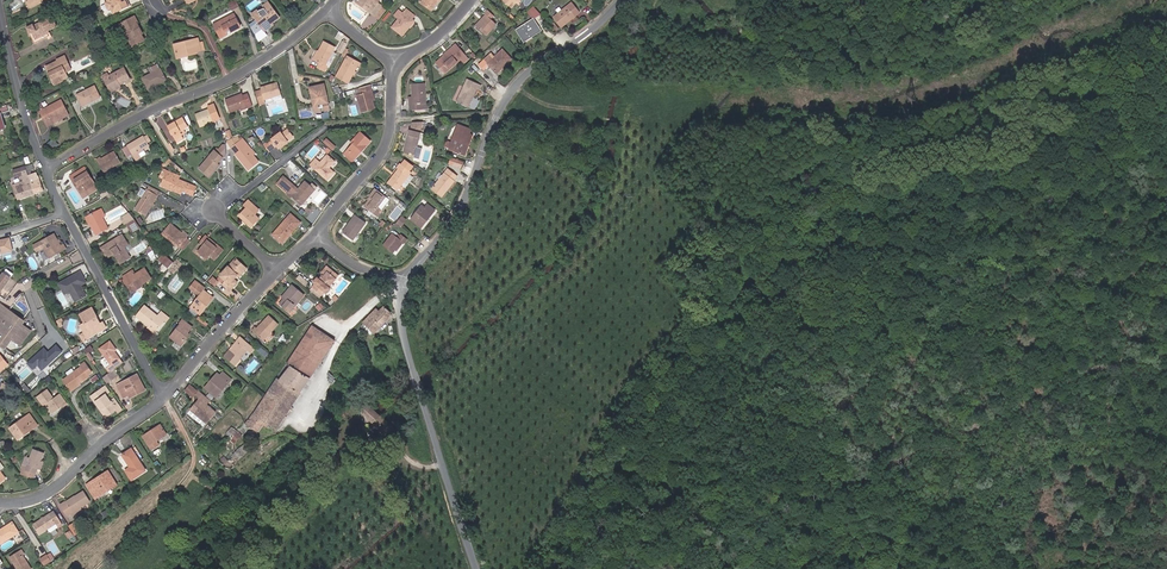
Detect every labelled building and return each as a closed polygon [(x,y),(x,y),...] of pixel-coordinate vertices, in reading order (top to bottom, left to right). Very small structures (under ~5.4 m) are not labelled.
[(130,0),(108,0),(111,6),(114,4),(117,9),(131,2),(130,0)] [(254,11),(262,22),(255,27),(256,30),(263,24),(265,27),(274,20),(272,17),(273,15),(275,17),(281,13),(271,0),(266,0),(264,2),(269,9),(264,13),(259,7),(254,11)] [(363,9),(373,15),(381,5),(377,2),(374,0),(356,0),(354,2),(359,6),(360,5),(364,8),(363,9)] [(421,1),(431,8),(437,0),(421,0),(421,1)] [(571,0),(567,4),(553,16),(561,25),(575,13),(579,10),(571,0)] [(533,4),(526,11),(529,15),(531,13),(534,16),(539,11),(533,4)] [(380,6),(373,15),(378,19),(384,9),(380,6)] [(233,27),(243,22),(236,8),(216,19),(223,32),(229,29),(229,28),(233,26),(233,27)] [(409,24),(410,25),(414,20),(412,18),(414,15),(407,8),(392,26),(402,34),(408,27),(407,26),(409,24)] [(487,15),(476,25),(486,34),(496,23),(491,18),(494,15),(488,9),(485,12),(486,13),(487,15)] [(44,29),(46,28),(49,27),(58,22),(53,12),(34,22),(33,20),(27,23),(29,28),(30,30),(32,29),(35,35),(45,31),(44,29)] [(124,19),(127,25),(135,42),(147,35),(144,30),(145,29),(136,13),(124,19)] [(475,24),(476,25),(487,15),(486,13),(475,24)] [(531,34),(532,35),(541,29),(534,17),(517,28),(524,39),(531,34)] [(557,30),(560,28),(555,22),(552,24),(557,30)] [(265,27),(263,24),(256,30),(259,36),(268,30),(265,27)] [(49,33),(46,28),(44,29),(45,31),(35,35),(32,29),(30,30),(31,32),(35,40),(49,33)] [(191,47),(192,49),(198,48),(198,45),(202,44),(201,38),(199,33),(176,39),(179,50),(191,47)] [(319,52),(315,60),(319,62),(317,66),(325,70),(327,65),(325,64),(330,54),(334,46),(323,41),(318,51),(319,52)] [(347,43),(342,41),(338,49),(343,52),(345,47),(347,43)] [(453,47),(458,53),(461,50),(456,43),(452,47),(453,47)] [(453,47),(444,55),(441,58),(437,61),(446,71),(450,67),(461,57),(464,61),(468,57),(461,50),(458,53),(453,47)] [(443,54),(444,55),(453,47),(452,47),(443,54)] [(485,58),(496,70),(503,63),(504,64),(511,57),(503,48),(495,55),(491,52),(485,58)] [(47,62),(50,69),(52,68),(54,73),(52,74),(55,80),(69,74),(66,68),(64,63),(69,61),(65,51),(57,55),(58,57),(47,62)] [(330,54),(325,64),(327,65),(329,66),(334,56),(330,54)] [(350,61),(352,58),(347,55),(336,77),(347,82),(351,73),(353,69),(355,64),(350,61)] [(361,62),(352,58),(350,61),(355,64),(359,66),(361,62)] [(127,62),(111,70),(106,72),(112,83),(122,79),(132,74),(127,62)] [(142,72),(149,84),(168,75),(161,63),(142,72)] [(469,106),(478,87),(480,88),(482,84),(468,77),(457,101),(469,106)] [(256,86),(259,99),(266,97),(265,94),(283,90),(280,81),(280,78),(272,81),(262,83),(263,85),(256,86)] [(83,100),(101,91),(96,79),(77,88),(83,100)] [(315,102),(314,102),(315,109),(320,108),(319,102),(323,101),(325,108),(330,107),(329,100),(327,100),(326,92),(320,93),(320,90),(327,89),(325,82),(310,85),(312,93),(314,92),(315,102)] [(412,83),(413,103),(410,103),(411,109),(424,109),(423,103),(426,103),(425,82),(412,83)] [(372,90),(370,84),(360,87),(361,93),(358,94),(363,112),(375,108),(372,100),(370,90),(372,90)] [(240,104),(246,102),(248,101),(244,89),(227,96),(231,107),(240,104)] [(52,115),(69,107),(63,95),(42,105),(46,113),(50,111),(52,115)] [(201,122),(220,115),(214,100),(209,102),(210,105),(196,110),(201,122)] [(70,109),(69,107),(52,115),(50,111),(46,113),(49,120),(70,109)] [(9,128),(4,111),(0,113),(0,131),(9,128)] [(168,121),(173,131),(180,127),(188,122),(183,113),(168,121)] [(455,130),(452,129),(445,148),(462,154),(464,147),(462,146),(466,134),(468,129),(457,125),(455,130)] [(231,129),(225,132),(228,140),(234,138),(231,129)] [(267,142),(272,150),(276,147),(278,150),(284,145),(283,144),(287,141),(293,136),(287,129),(281,133),(280,132),(267,142)] [(139,147),(144,144),(151,140),(150,138),(153,136),(150,131),(147,133),(146,132),(134,138),(139,147)] [(182,131),(175,135),(178,139),(184,135),(182,131)] [(412,153),(417,137),(406,133),(401,150),(412,153)] [(348,161),(363,144),(353,135),(348,141),(350,143),(340,154),(348,161)] [(225,141),(229,147),(239,139),(238,136),(234,138),(228,140),(225,141)] [(328,137),(324,141),(333,150),(337,146),(328,137)] [(139,156),(144,153),(142,149),(140,150),(139,147),(134,138),(130,140),(131,142),(133,145),(135,150),(139,156)] [(246,170),(256,161),(251,156),(247,152),(249,150),(239,139),(229,147),(234,153),(232,155),(246,170)] [(133,145),(131,142),(126,145),(128,149),(129,149),(130,152),(135,150),(133,145)] [(269,153),(272,150),(267,142),(263,145),(269,153)] [(210,149),(219,158),(223,153),(222,143),(214,146),(210,149)] [(107,154),(107,153),(103,154),(102,153),(98,155),(105,167),(122,158),(117,147),(109,151),(110,152),(107,154)] [(216,165),(215,163),(219,158),(210,149),(195,168),(205,177),(209,173),(209,172),(211,171),(216,165)] [(325,155),(317,163),(312,159),(307,165),(324,180),(331,172),(326,167),(331,161),(325,155)] [(463,167),(466,161),(452,156),(450,163),(463,167)] [(394,168),(383,182),(394,190),(408,171),(396,162),(392,167),(394,168)] [(32,165),(24,167),(27,174),(34,195),(43,191),(37,176),(36,176),(35,174),(32,175),(30,171),(34,170),(32,165)] [(78,186),(81,192),(95,184),(86,167),(75,173),(78,177),(75,178),(79,185),(78,186)] [(24,175),(21,168),(14,171),(16,178),(23,175),(24,175)] [(164,172),(167,173),(175,177),(177,174),(166,168),(164,172)] [(443,187),(445,188),(451,180),(450,179),(453,175),(444,168),(427,188),(436,195),(443,187)] [(80,193),(81,192),(78,186),(79,185),(75,178),(78,177),(75,173),(71,176),(80,193)] [(167,173),(163,183),(172,188),(170,190),(180,195),(182,191),(187,193),(190,186),(177,179),(175,177),(167,173)] [(17,184),(21,199),(34,195),(27,174),(24,175),(23,175),(25,182),(17,184)] [(281,176),(274,183),(277,186),(284,179),(281,176)] [(311,190),(302,182),(296,189),(284,179),(277,186),(285,193),(284,194),(288,198),(289,196),(298,204),(311,190)] [(98,188),(95,184),(81,192),(80,193),(83,198),(98,188)] [(158,192),(147,185),(144,189),(156,196),(158,192)] [(190,186),(187,193),(191,196),(195,189),(190,186)] [(438,197),(445,188),(443,187),(436,195),(438,197)] [(106,199),(111,196),(107,188),(104,190),(106,193),(102,195),(104,200),(106,199)] [(369,195),(366,199),(361,206),(370,213),(374,216),(379,209),(375,206),(382,196),(372,188),(367,194),(369,195)] [(156,196),(144,189),(141,196),(133,210),(144,216),(150,206),(152,203),(156,196)] [(246,208),(246,209),(243,206),(235,215),(247,226),(250,228),(258,219),(254,216),(260,210),(248,200),(243,205),(246,208)] [(418,205),(407,218),(418,226),(431,209),(423,203),(420,207),(418,205)] [(100,209),(88,216),(92,224),(90,225),(95,234),(107,227),(101,218),(104,215),(100,209)] [(153,212),(155,219),(165,217),(163,210),(153,212)] [(122,225),(130,220),(126,214),(119,219),(122,225)] [(288,214),(271,232),(280,240),(286,233),(287,234),(294,226),(298,222),(288,214)] [(352,215),(339,232),(350,240),(363,222),(352,215)] [(92,224),(88,216),(83,218),(88,226),(90,225),(92,224)] [(128,234),(138,229),(130,220),(122,225),(128,234)] [(175,232),(177,230),(168,223),(159,233),(175,247),(183,238),(175,232)] [(52,232),(31,243),(35,249),(42,245),(47,256),(64,247),(61,241),(58,242),(52,232)] [(280,240),(271,232),(269,234),(279,243),(287,234),(286,233),(280,240)] [(389,232),(380,244),(390,253),(400,240),(402,242),(405,239),(398,234),(395,237),(389,232)] [(114,240),(113,238),(99,246),(106,256),(113,252),(113,253),(119,262),(129,256),(122,244),(127,241),(122,235),(114,240)] [(205,240),(206,239),(202,235),(196,242),(200,246),(195,252),(203,258),(206,255),(212,259),(220,250),(213,244),(212,246),(205,240)] [(0,240),(0,254),(15,251),(12,237),(0,240)] [(159,263),(165,268),(169,263),(164,258),(159,263)] [(179,263),(173,258),(168,266),(173,270),(179,263)] [(233,266),(229,263),(225,268),(224,267),(217,276),(223,281),(224,282),(221,285),(227,291),(234,283),(232,281),(230,279),(233,276),(235,278),(243,267),(236,262),(233,266)] [(131,287),(140,282),(149,276),(143,266),(133,273),(131,269),(121,275),(123,279),(125,278),(126,278),(131,287)] [(320,273),(322,275),(324,276),(328,272),(331,275),(333,273),(326,267),(320,273)] [(77,270),(55,282),(61,292),(66,290),(71,300),(82,294),(79,288),(77,288),(75,285),(82,281),(77,270)] [(0,274),(0,284),(2,286),(9,277),(2,272),(0,274)] [(311,287),(321,296),(324,292),(325,294),(329,291),(327,289),(338,278),(333,273),(331,275),(328,272),(324,276),(322,275),(318,279),(317,278),(312,283),(314,284),(311,287)] [(295,279),(305,288),(309,283),(299,275),(295,279)] [(141,284),(140,282),(131,287),(126,278),(125,278),(123,279),(121,280),(128,291),(141,284)] [(283,297),(281,299),(277,304),(287,312),(302,294),(291,284),(281,296),(283,297)] [(308,290),(318,299),(321,296),(311,287),(308,290)] [(189,305),(196,312),(203,303),(205,304),(211,297),(201,289),(189,305)] [(139,317),(149,306),(145,303),(136,314),(139,317)] [(203,303),(196,312),(198,313),(203,307),(205,304),(203,303)] [(392,309),(387,303),(379,312),(376,309),(363,323),(374,334),(386,320),(391,313),(389,312),(392,309)] [(18,321),(16,319),(14,321),(11,318),(12,316),(5,311),(7,308),(0,304),(0,326),(3,328),(1,331),(0,332),(0,343),(3,345),(10,336),(18,342),(27,328),(18,321)] [(148,324),(154,329),(162,319),(163,320),(167,316),(158,309),(156,312),(149,306),(139,317),(148,324)] [(16,319),(18,321),(20,318),(7,308),(5,311),(12,316),(11,318),(14,321),(16,319)] [(88,338),(106,328),(103,322),(101,324),(98,320),(97,319),(95,315),(96,314),(93,308),(80,316),(84,323),(81,326),(82,328),(82,330),(83,332),(85,334),(88,338)] [(260,326),(258,325),(255,330),(253,328),(250,331),(261,341),(275,324),(266,316),(262,321),(263,322),(260,326)] [(178,344),(188,333),(185,331),(189,326),(181,318),(177,322),(178,323),(168,336),(178,344)] [(252,411),(265,420),(276,428),(336,341),(311,325),(252,411)] [(84,341),(88,338),(85,334),(83,332),(80,334),(84,341)] [(233,365),(238,358),(244,351),(247,353),(251,349),(237,337),(234,342),(236,343),(224,357),(233,365)] [(100,347),(111,363),(105,368),(108,372),(110,370),(123,361),(117,352),(115,353),(113,350),(115,349),(116,348),(110,340),(100,347)] [(222,356),(224,357),(236,343),(234,342),(222,356)] [(44,347),(26,363),(32,370),(37,366),(42,371),(64,352),(57,344),(48,352),(44,347)] [(71,349),(74,354),(80,351),(77,346),(71,349)] [(244,351),(238,358),(241,360),(247,353),(244,351)] [(11,364),(2,352),(0,354),(0,372),(11,364)] [(78,382),(79,383),(89,376),(89,375),(93,371),(86,361),(81,365),(82,366),(64,380),(70,388),(78,382)] [(108,372),(102,376),(106,381),(114,375),(110,370),(108,372)] [(213,381),(206,390),(214,397),(229,379),(220,372),(217,376),(214,373),(210,379),(213,381)] [(123,395),(128,393),(138,388),(140,391),(144,388),(137,373),(117,383),(123,395)] [(203,388),(206,390),(213,381),(210,379),(203,388)] [(11,382),(1,380),(0,388),(10,390),(11,382)] [(80,384),(79,383),(78,382),(70,388),(71,390),(80,384)] [(138,388),(128,393),(129,396),(140,391),(138,388)] [(52,413),(62,406),(63,407),(68,404),(60,393),(53,398),(46,389),(37,397),(44,405),(46,404),(47,406),(46,407),(47,408),(48,407),(52,413)] [(204,405),(208,400),(197,390),(193,395),(197,399),(188,409),(204,423),(213,413),(204,405)] [(101,407),(107,415),(116,409),(118,411),(122,408),(116,399),(112,401),(106,392),(96,399),(101,407)] [(363,420),(369,425),(371,423),(384,434),(391,427),(379,416),(371,408),(366,404),(357,415),(363,420)] [(252,411),(245,423),(256,432),(261,426),(257,424),(262,418),(252,411)] [(25,417),(20,421),(23,426),(28,422),(25,417)] [(23,426),(20,421),(11,428),(18,440),(23,437),(21,435),(32,427),(28,422),(23,426)] [(160,422),(150,428),(152,431),(161,424),(160,422)] [(152,431),(150,428),(141,435),(150,447),(157,443),(155,439),(166,432),(161,424),(152,431)] [(21,435),(23,437),(33,429),(32,427),(21,435)] [(232,437),(237,441),(241,435),(237,432),(232,437)] [(142,456),(134,444),(120,453),(128,464),(124,467),(130,477),(144,468),(138,459),(142,456)] [(243,444),(234,453),(239,459),(248,450),(243,444)] [(41,459),(44,451),(33,447),(30,456),(27,464),(23,463),(22,466),(22,467),(22,469),(22,472),(22,473),(29,475),(31,470),(34,471),(36,466),(38,467),(41,459)] [(29,475),(36,477),(38,467),(36,466),(34,471),(31,470),(29,475)] [(95,496),(105,490),(104,488),(110,483),(112,485),(117,482),(108,467),(86,482),(95,496)] [(89,498),(82,488),(73,494),(74,496),(66,501),(65,499),(59,502),(67,513),(70,511),(73,515),(84,508),(81,504),(89,498)] [(102,511),(106,516),(110,512),(106,507),(102,511)] [(39,533),(47,527),(55,522),(58,526),(62,523),(53,510),(32,523),(39,533)] [(74,520),(68,524),(74,534),(80,530),(74,520)] [(6,523),(0,527),(0,540),(1,541),(19,530),(14,521),(6,525),(6,523)] [(55,522),(47,527),(49,530),(50,531),(58,526),(55,522)] [(63,532),(67,537),(72,534),(69,528),(63,532)] [(20,568),(27,568),(32,566),(23,552),(25,551),(22,547),(11,554),(20,568)] [(42,557),(45,564),(56,559),(53,552),(42,557)]
